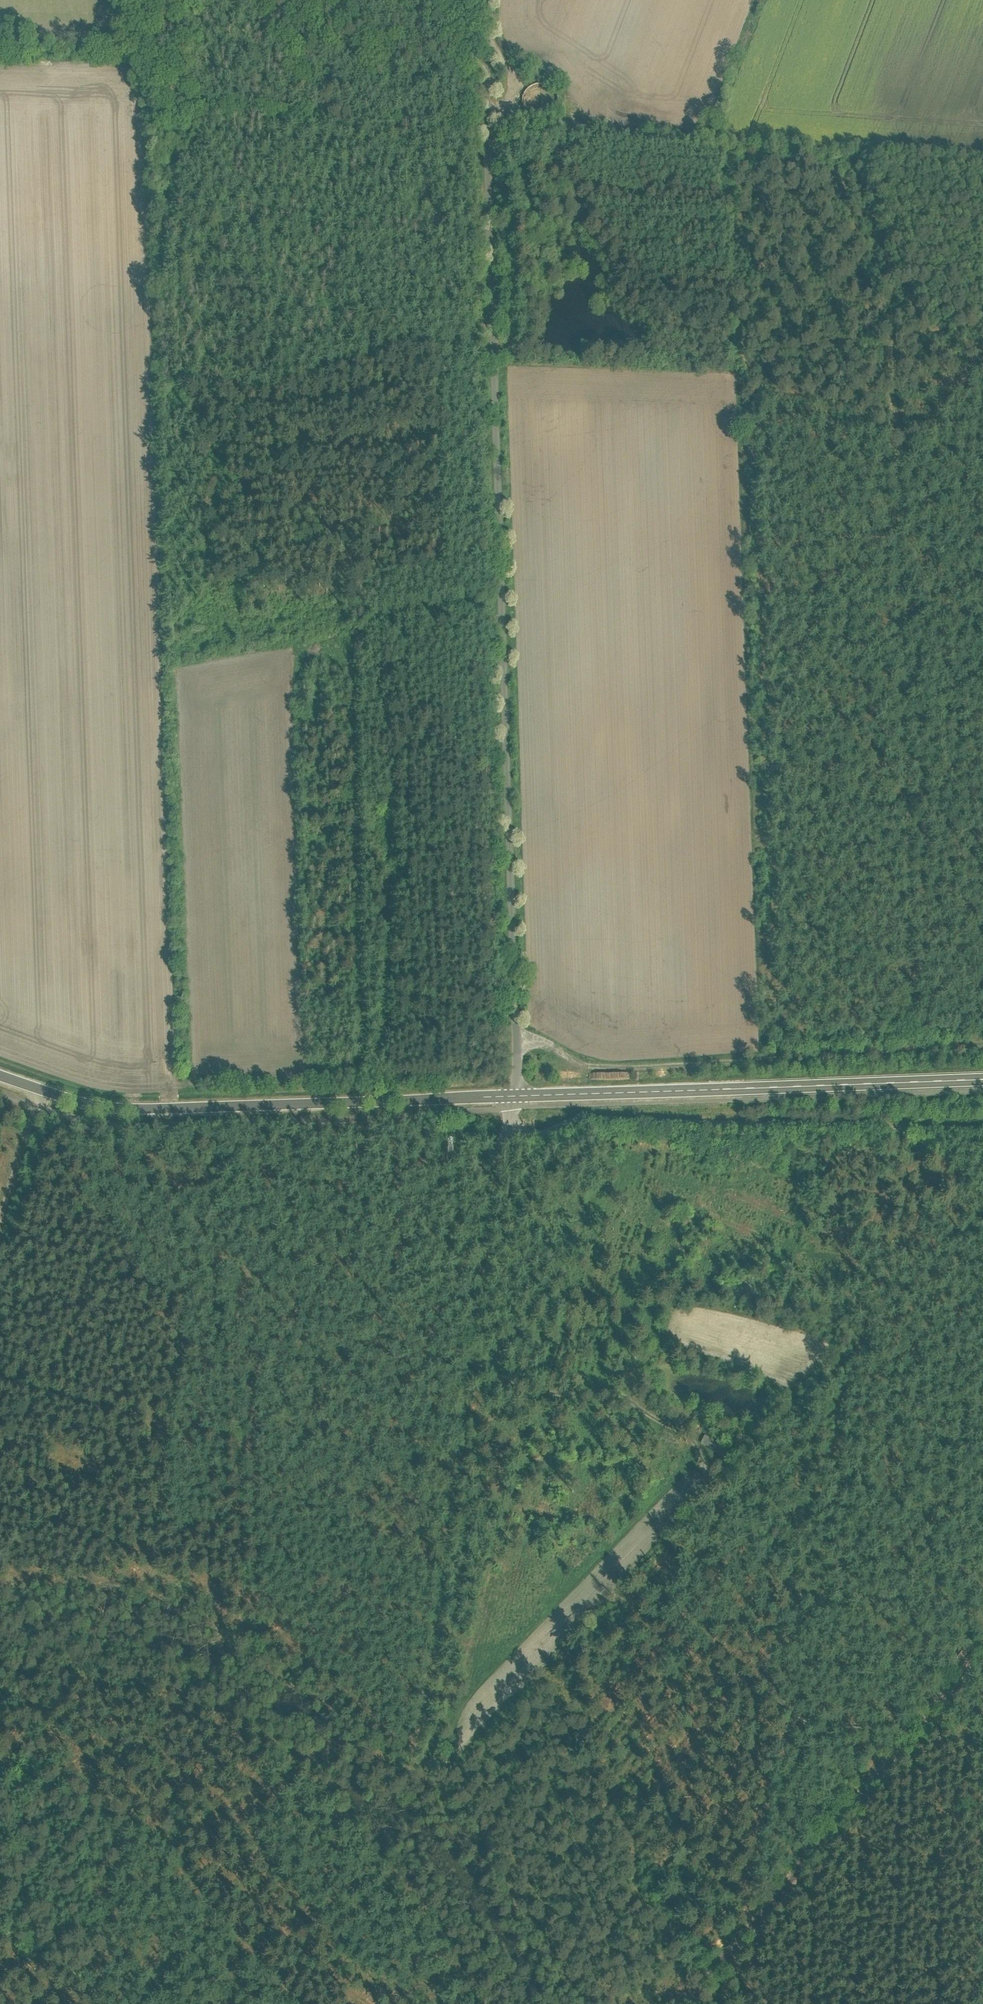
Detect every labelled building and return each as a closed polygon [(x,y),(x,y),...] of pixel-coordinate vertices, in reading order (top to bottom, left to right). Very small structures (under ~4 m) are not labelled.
[(704,1436),(702,1445),(717,1448),(719,1439),(704,1436)]
